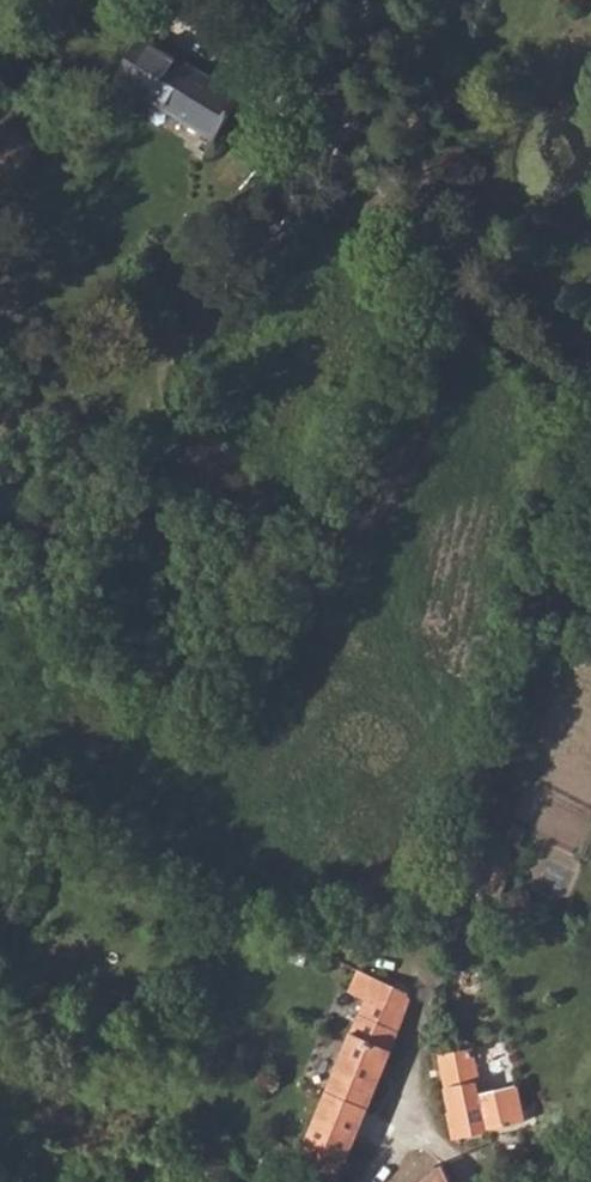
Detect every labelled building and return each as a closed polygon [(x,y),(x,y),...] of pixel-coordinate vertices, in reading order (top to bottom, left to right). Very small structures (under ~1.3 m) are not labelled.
[(145,62),(115,109),(127,116),(155,68),(145,62)] [(155,68),(127,116),(202,162),(230,116),(155,68)] [(294,1165),(330,1181),(334,1181),(343,1163),(411,1004),(353,979),(342,1001),(363,1010),(294,1165)] [(471,1058),(440,1059),(447,1121),(477,1116),(471,1058)] [(477,1116),(447,1121),(452,1142),(486,1138),(484,1115),(477,1116)] [(442,1174),(432,1181),(448,1181),(442,1174)]
